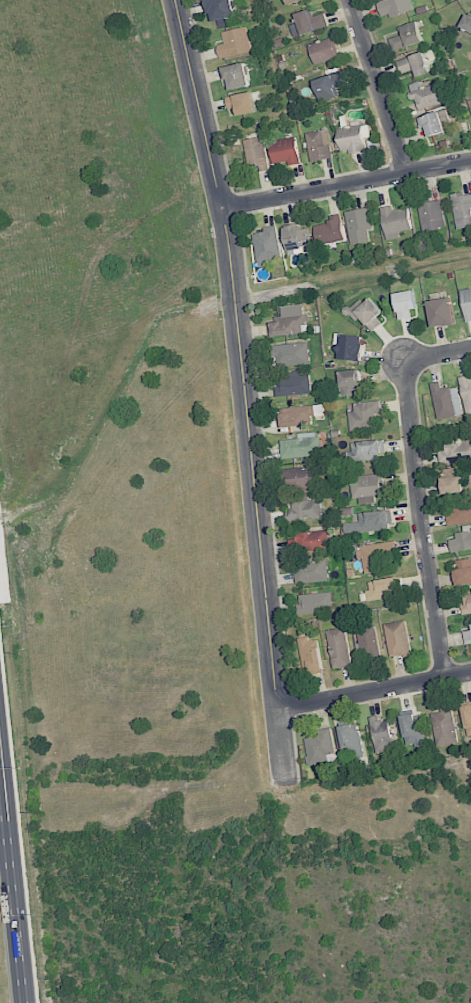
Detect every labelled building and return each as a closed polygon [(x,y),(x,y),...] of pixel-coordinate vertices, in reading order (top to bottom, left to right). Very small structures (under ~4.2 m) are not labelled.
[(210,21),(235,17),(232,0),(207,0),(210,21)] [(414,8),(410,0),(385,0),(376,3),(383,20),(414,8)] [(299,22),(290,24),(292,36),(328,28),(325,13),(310,17),(308,10),(297,13),(299,22)] [(466,14),(460,27),(470,33),(470,16),(466,14)] [(392,52),(423,41),(416,21),(400,27),(402,34),(387,40),(392,52)] [(217,45),(220,58),(252,51),(246,26),(221,32),(224,43),(217,45)] [(313,64),(335,59),(332,39),(309,43),(313,64)] [(430,72),(423,52),(396,61),(401,74),(411,70),(414,78),(430,72)] [(229,91),(250,86),(244,62),(223,67),(229,91)] [(334,88),(347,84),(343,71),(313,80),(319,101),(336,97),(334,88)] [(438,82),(422,87),(420,81),(407,85),(412,101),(415,100),(418,110),(444,102),(438,82)] [(236,108),(238,116),(256,111),(252,91),(226,98),(229,110),(236,108)] [(418,116),(421,128),(425,127),(428,136),(444,133),(439,112),(418,116)] [(366,150),(364,139),(371,138),(368,124),(337,129),(342,154),(366,150)] [(310,162),(333,157),(327,129),(304,134),(310,162)] [(248,166),(257,164),(259,172),(269,170),(262,136),(243,141),(248,166)] [(301,163),(295,136),(268,143),(274,164),(286,161),(287,166),(301,163)] [(451,196),(455,229),(470,227),(470,193),(451,196)] [(422,232),(445,229),(442,200),(418,203),(422,232)] [(380,208),(386,240),(399,238),(398,232),(411,229),(408,207),(393,210),(393,206),(380,208)] [(369,243),(368,229),(372,228),(370,208),(346,211),(349,244),(369,243)] [(327,216),(328,224),(315,226),(318,244),(344,240),(340,214),(327,216)] [(310,242),(307,228),(301,230),(299,224),(283,227),(289,255),(303,252),(301,243),(310,242)] [(281,257),(276,225),(263,227),(264,232),(252,234),(258,267),(272,265),(271,258),(281,257)] [(459,290),(465,322),(470,321),(470,288),(459,290)] [(411,318),(409,310),(417,309),(414,290),(394,294),(399,320),(411,318)] [(432,328),(455,323),(450,297),(427,302),(432,328)] [(383,312),(370,298),(364,304),(359,298),(348,308),(370,333),(381,323),(376,318),(383,312)] [(281,306),(282,321),(269,322),(270,336),(302,334),(301,324),(306,324),(305,305),(281,306)] [(361,361),(364,337),(339,334),(336,358),(361,361)] [(308,343),(276,344),(277,366),(309,365),(308,343)] [(340,396),(360,395),(359,370),(339,371),(340,396)] [(274,375),(277,397),(312,392),(309,374),(301,375),(301,371),(274,375)] [(467,416),(470,415),(470,375),(459,377),(467,416)] [(463,414),(457,386),(441,389),(440,381),(430,383),(437,419),(463,414)] [(348,412),(350,432),(377,429),(375,415),(381,414),(380,400),(353,403),(354,411),(348,412)] [(316,416),(315,406),(278,407),(278,427),(311,426),(311,416),(316,416)] [(296,433),(297,439),(281,440),(281,457),(319,456),(318,432),(296,433)] [(445,451),(438,451),(439,463),(470,462),(470,435),(463,435),(464,443),(445,444),(445,451)] [(351,441),(351,452),(345,453),(345,461),(377,460),(377,454),(384,453),(384,440),(351,441)] [(316,488),(315,467),(284,468),(285,489),(316,488)] [(463,493),(462,468),(441,469),(442,493),(463,493)] [(385,496),(384,474),(350,476),(351,497),(357,497),(358,504),(375,503),(374,496),(385,496)] [(321,501),(291,501),(291,510),(288,510),(288,520),(321,520),(321,501)] [(446,515),(447,524),(470,522),(470,503),(451,505),(452,515),(446,515)] [(343,523),(344,533),(391,530),(389,510),(358,512),(358,522),(343,523)] [(327,531),(288,535),(289,553),(329,549),(327,531)] [(470,549),(470,531),(448,535),(452,553),(470,549)] [(386,570),(384,557),(397,554),(394,540),(359,547),(365,574),(386,570)] [(470,583),(470,558),(453,561),(458,586),(470,583)] [(328,582),(327,561),(294,562),(295,583),(328,582)] [(400,591),(398,577),(368,581),(369,591),(364,591),(365,601),(395,598),(394,592),(400,591)] [(297,594),(298,613),(332,611),(331,593),(297,594)] [(461,595),(463,614),(470,613),(470,594),(461,595)] [(383,624),(390,658),(412,654),(405,620),(383,624)] [(359,653),(368,652),(370,661),(381,659),(375,625),(354,629),(359,653)] [(350,668),(347,628),(328,629),(331,669),(350,668)] [(463,632),(465,644),(470,643),(470,631),(463,632)] [(304,675),(323,672),(318,640),(309,641),(308,637),(299,638),(304,675)] [(461,707),(467,738),(470,738),(470,705),(461,707)] [(456,743),(452,706),(440,708),(440,712),(432,713),(436,746),(456,743)] [(404,747),(423,746),(421,714),(401,715),(404,747)] [(394,748),(388,720),(380,722),(379,715),(368,718),(376,752),(394,748)] [(339,726),(343,754),(362,751),(358,723),(339,726)] [(328,763),(327,755),(334,754),(331,728),(318,730),(318,737),(304,738),(307,765),(328,763)]
